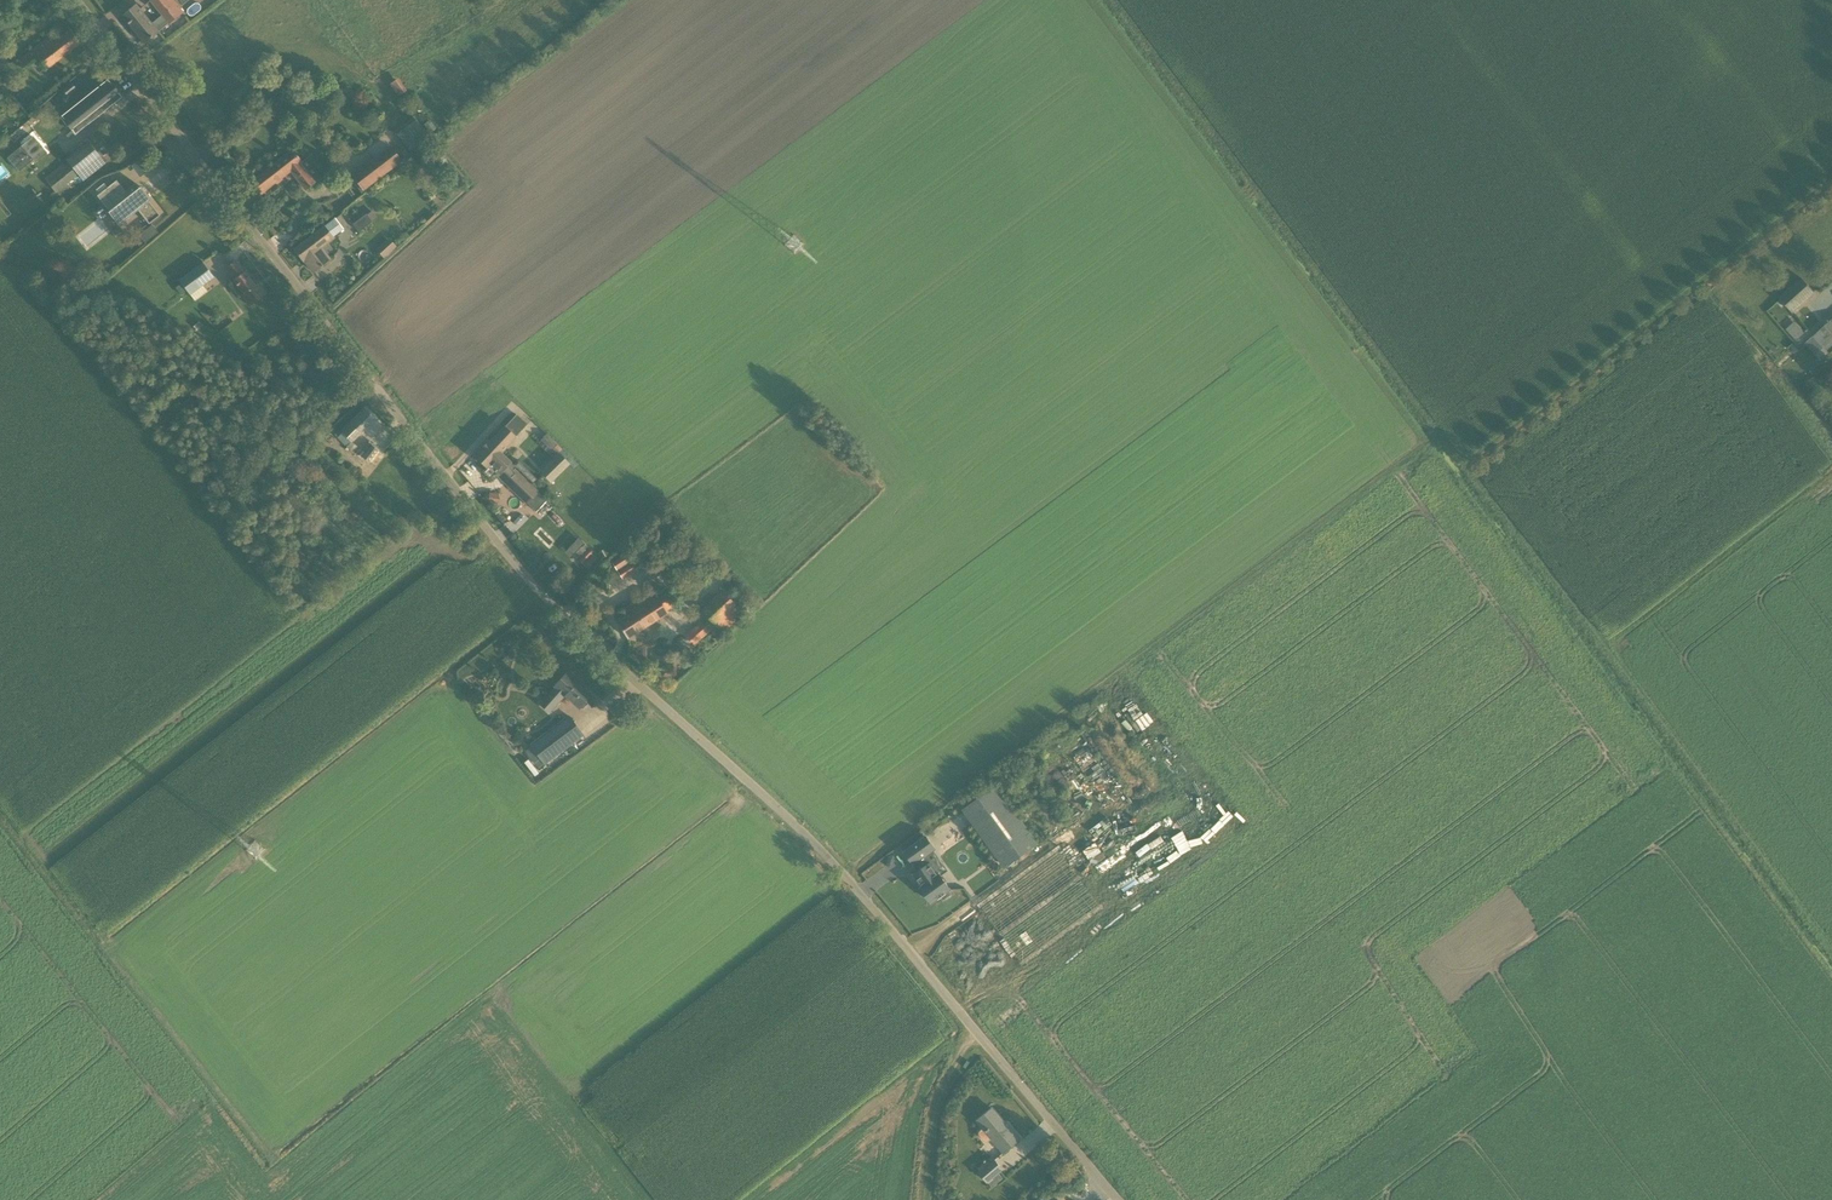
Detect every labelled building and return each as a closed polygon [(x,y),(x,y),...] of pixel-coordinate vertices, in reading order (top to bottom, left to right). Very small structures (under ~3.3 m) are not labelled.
[(183,13),(174,0),(150,0),(149,0),(161,16),(152,23),(159,31),(183,13)] [(152,23),(136,4),(121,16),(145,44),(159,32),(159,31),(152,23)] [(54,44),(50,39),(19,63),(25,69),(39,58),(47,69),(80,43),(70,31),(54,44)] [(399,97),(409,90),(400,77),(391,84),(399,97)] [(108,79),(66,112),(80,130),(122,97),(108,79)] [(72,82),(63,89),(68,95),(77,89),(72,82)] [(396,133),(409,151),(428,136),(415,118),(396,133)] [(47,152),(33,136),(8,157),(19,171),(33,159),(35,162),(47,152)] [(105,162),(89,141),(66,159),(67,161),(45,179),(55,192),(77,174),(82,180),(105,162)] [(402,160),(390,145),(352,175),(363,190),(402,160)] [(301,162),(292,150),(242,189),(251,201),(291,170),(305,189),(321,177),(306,158),(301,162)] [(0,168),(0,181),(10,177),(5,166),(0,168)] [(109,211),(108,212),(119,225),(131,215),(130,214),(138,207),(150,222),(149,223),(149,224),(160,215),(135,183),(125,191),(117,180),(97,196),(109,211)] [(358,232),(371,221),(365,214),(352,224),(358,232)] [(343,229),(335,218),(325,226),(325,225),(294,249),(304,261),(305,261),(314,272),(330,259),(321,248),(334,238),(333,237),(343,229)] [(155,225),(141,234),(145,241),(159,232),(155,225)] [(385,258),(399,246),(390,236),(376,249),(385,258)] [(240,296),(248,307),(265,294),(257,284),(255,285),(245,271),(244,272),(235,261),(226,268),(234,279),(233,280),(243,293),(240,296)] [(186,291),(189,295),(213,278),(202,263),(178,280),(181,283),(176,287),(181,295),(186,291)] [(1801,278),(1778,298),(1791,313),(1814,292),(1801,278)] [(1813,335),(1821,344),(1831,334),(1831,318),(1813,335)] [(1796,321),(1787,329),(1797,340),(1806,332),(1796,321)] [(376,419),(376,418),(367,408),(338,437),(348,446),(347,447),(360,457),(365,451),(353,441),(364,430),(372,437),(383,426),(376,419)] [(501,451),(526,425),(516,415),(504,427),(492,441),(489,438),(486,441),(494,448),(496,446),(501,451)] [(540,438),(556,454),(539,471),(551,482),(569,464),(573,467),(577,463),(561,448),(546,432),(540,438)] [(509,463),(512,461),(501,451),(496,446),(494,448),(486,441),(474,454),(487,466),(490,463),(500,473),(499,475),(537,511),(547,499),(509,463)] [(369,463),(379,449),(372,444),(362,458),(369,463)] [(535,478),(517,461),(513,465),(531,483),(535,478)] [(589,547),(578,558),(585,564),(594,554),(595,553),(589,547)] [(628,550),(613,561),(625,578),(640,567),(628,550)] [(681,558),(675,551),(667,558),(672,563),(675,561),(678,565),(687,566),(691,571),(695,568),(689,561),(690,559),(681,558)] [(594,554),(585,564),(592,571),(601,561),(594,554)] [(743,613),(721,589),(699,610),(708,620),(703,624),(700,621),(686,635),(694,644),(714,625),(722,633),(743,613)] [(675,605),(666,591),(657,596),(653,590),(625,608),(630,614),(617,622),(628,638),(668,613),(666,610),(675,605)] [(579,683),(580,681),(568,670),(554,686),(555,687),(547,696),(556,704),(564,695),(579,708),(583,709),(587,704),(586,701),(591,694),(579,683)] [(544,764),(583,735),(568,716),(530,745),(532,747),(541,760),(544,764)] [(535,764),(541,760),(532,747),(525,752),(535,764)] [(1006,868),(1038,845),(995,786),(964,809),(1006,868)] [(914,865),(935,849),(926,837),(905,852),(914,865)] [(922,887),(921,888),(932,903),(941,896),(944,900),(951,894),(949,891),(951,889),(940,874),(939,875),(931,863),(914,875),(922,887)] [(988,1142),(992,1138),(1004,1153),(1020,1140),(1021,1142),(1022,1141),(1010,1127),(1009,1128),(992,1108),(977,1121),(983,1128),(979,1131),(979,1135),(985,1142),(988,1142)] [(1003,1179),(998,1173),(1002,1170),(994,1160),(978,1172),(986,1182),(987,1181),(992,1187),(1003,1179)]
